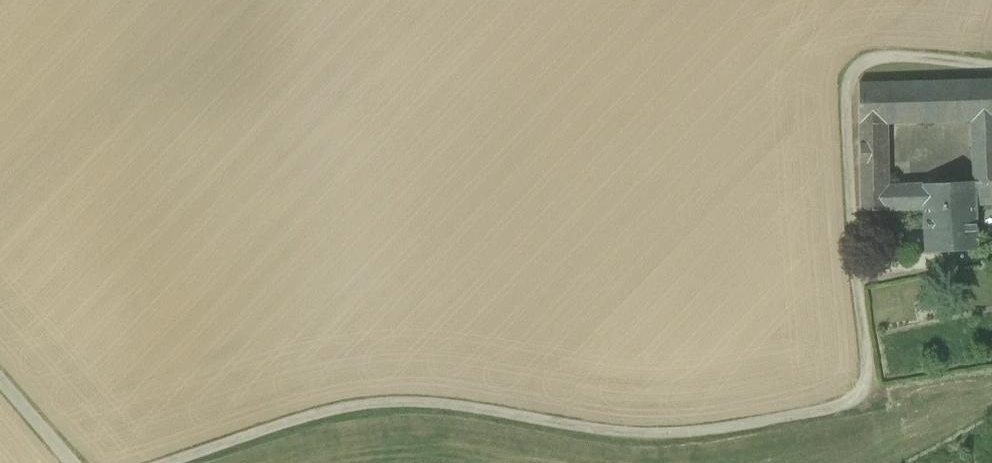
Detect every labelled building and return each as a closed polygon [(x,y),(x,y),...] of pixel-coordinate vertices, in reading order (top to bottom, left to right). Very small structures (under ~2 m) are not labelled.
[(859,83),(860,124),(884,123),(971,121),(991,120),(991,79),(859,83)] [(971,121),(971,130),(991,129),(991,120),(971,121)] [(860,124),(861,186),(885,185),(884,123),(860,124)] [(971,130),(972,146),(991,146),(991,129),(971,130)] [(972,146),(974,181),(975,181),(991,181),(991,146),(972,146)] [(974,181),(922,184),(924,209),(924,219),(977,216),(976,205),(975,181),(974,181)] [(975,181),(976,205),(991,205),(991,181),(975,181)] [(885,185),(861,186),(862,211),(924,209),(922,184),(885,185)] [(977,216),(924,219),(926,251),(978,249),(977,216)]
